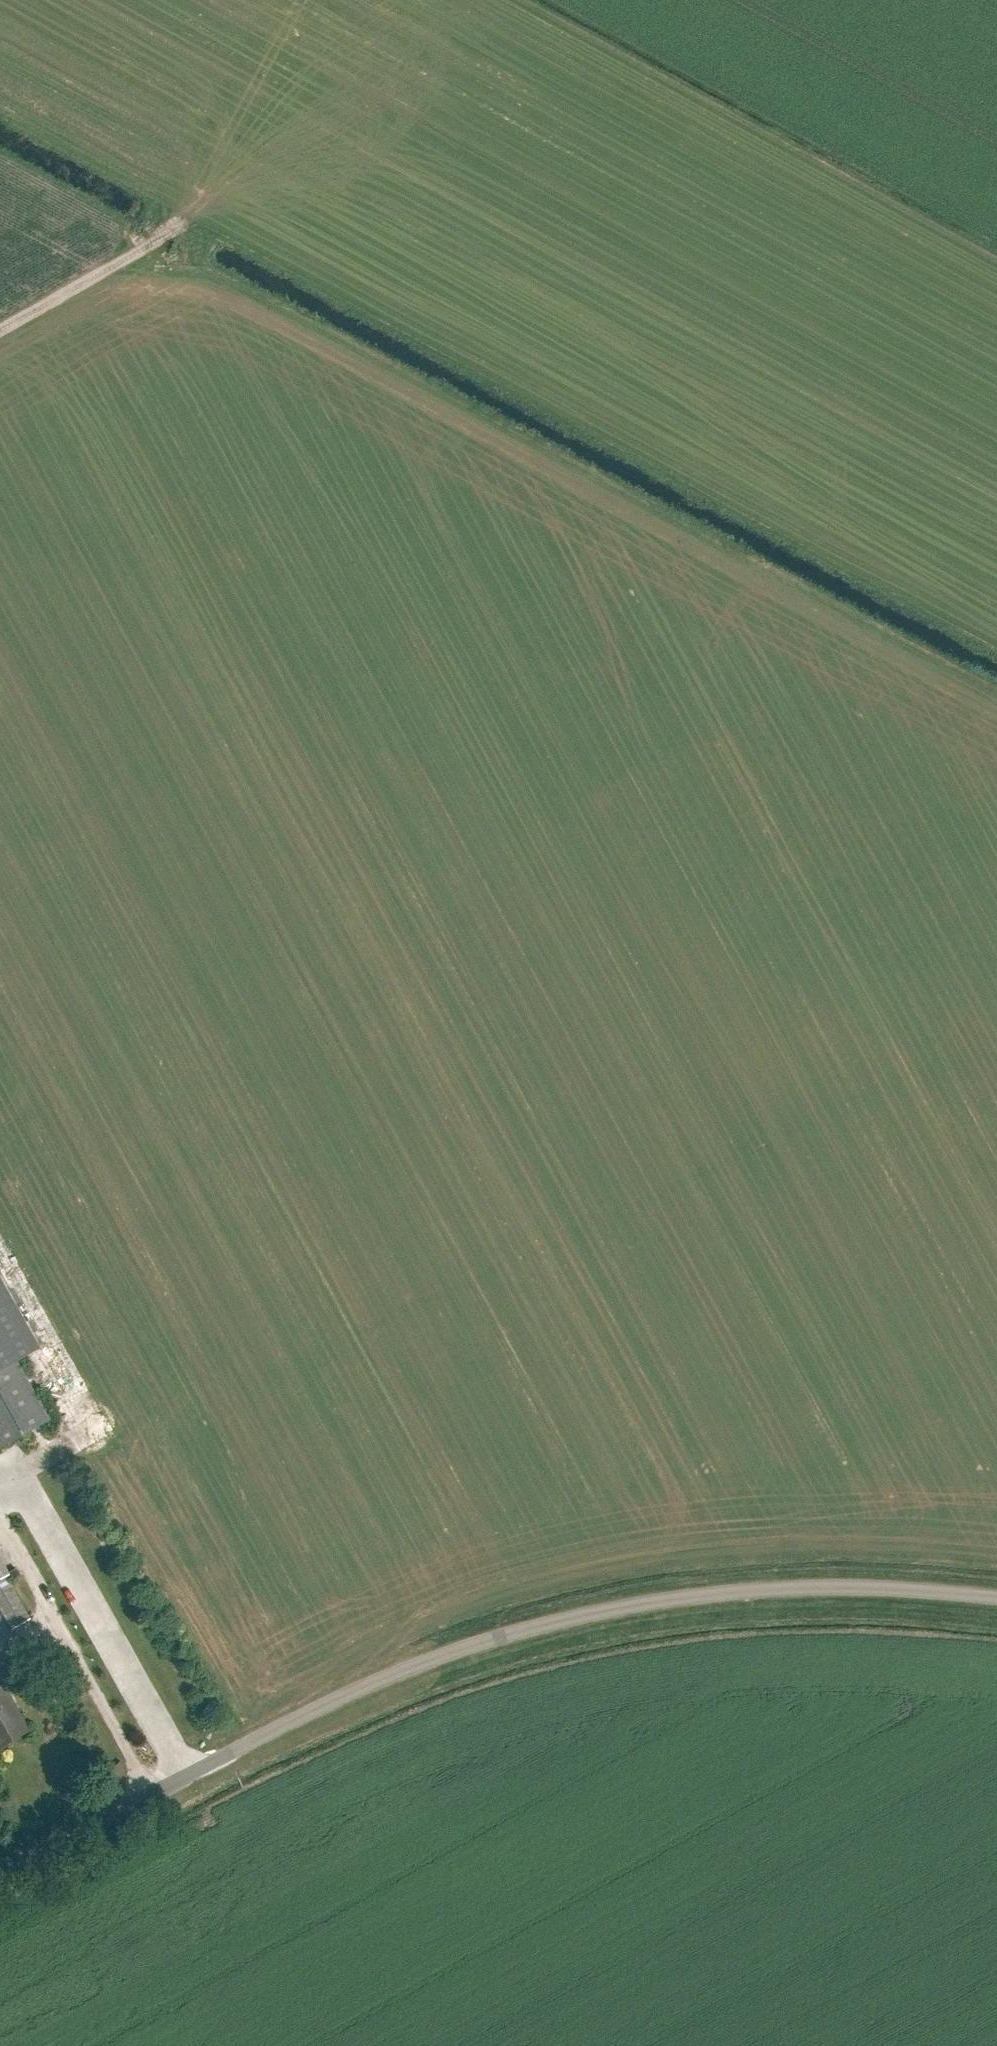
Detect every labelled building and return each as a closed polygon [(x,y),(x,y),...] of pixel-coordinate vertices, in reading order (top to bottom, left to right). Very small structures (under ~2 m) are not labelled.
[(0,1279),(0,1369),(16,1361),(39,1348),(0,1279)] [(16,1361),(0,1369),(0,1447),(49,1420),(16,1361)] [(7,1576),(10,1575),(0,1557),(0,1580),(7,1576)] [(7,1576),(0,1580),(0,1611),(11,1630),(31,1619),(7,1576)] [(10,1634),(0,1616),(0,1640),(10,1634)] [(0,1747),(29,1731),(3,1684),(0,1686),(0,1746),(0,1747)]
